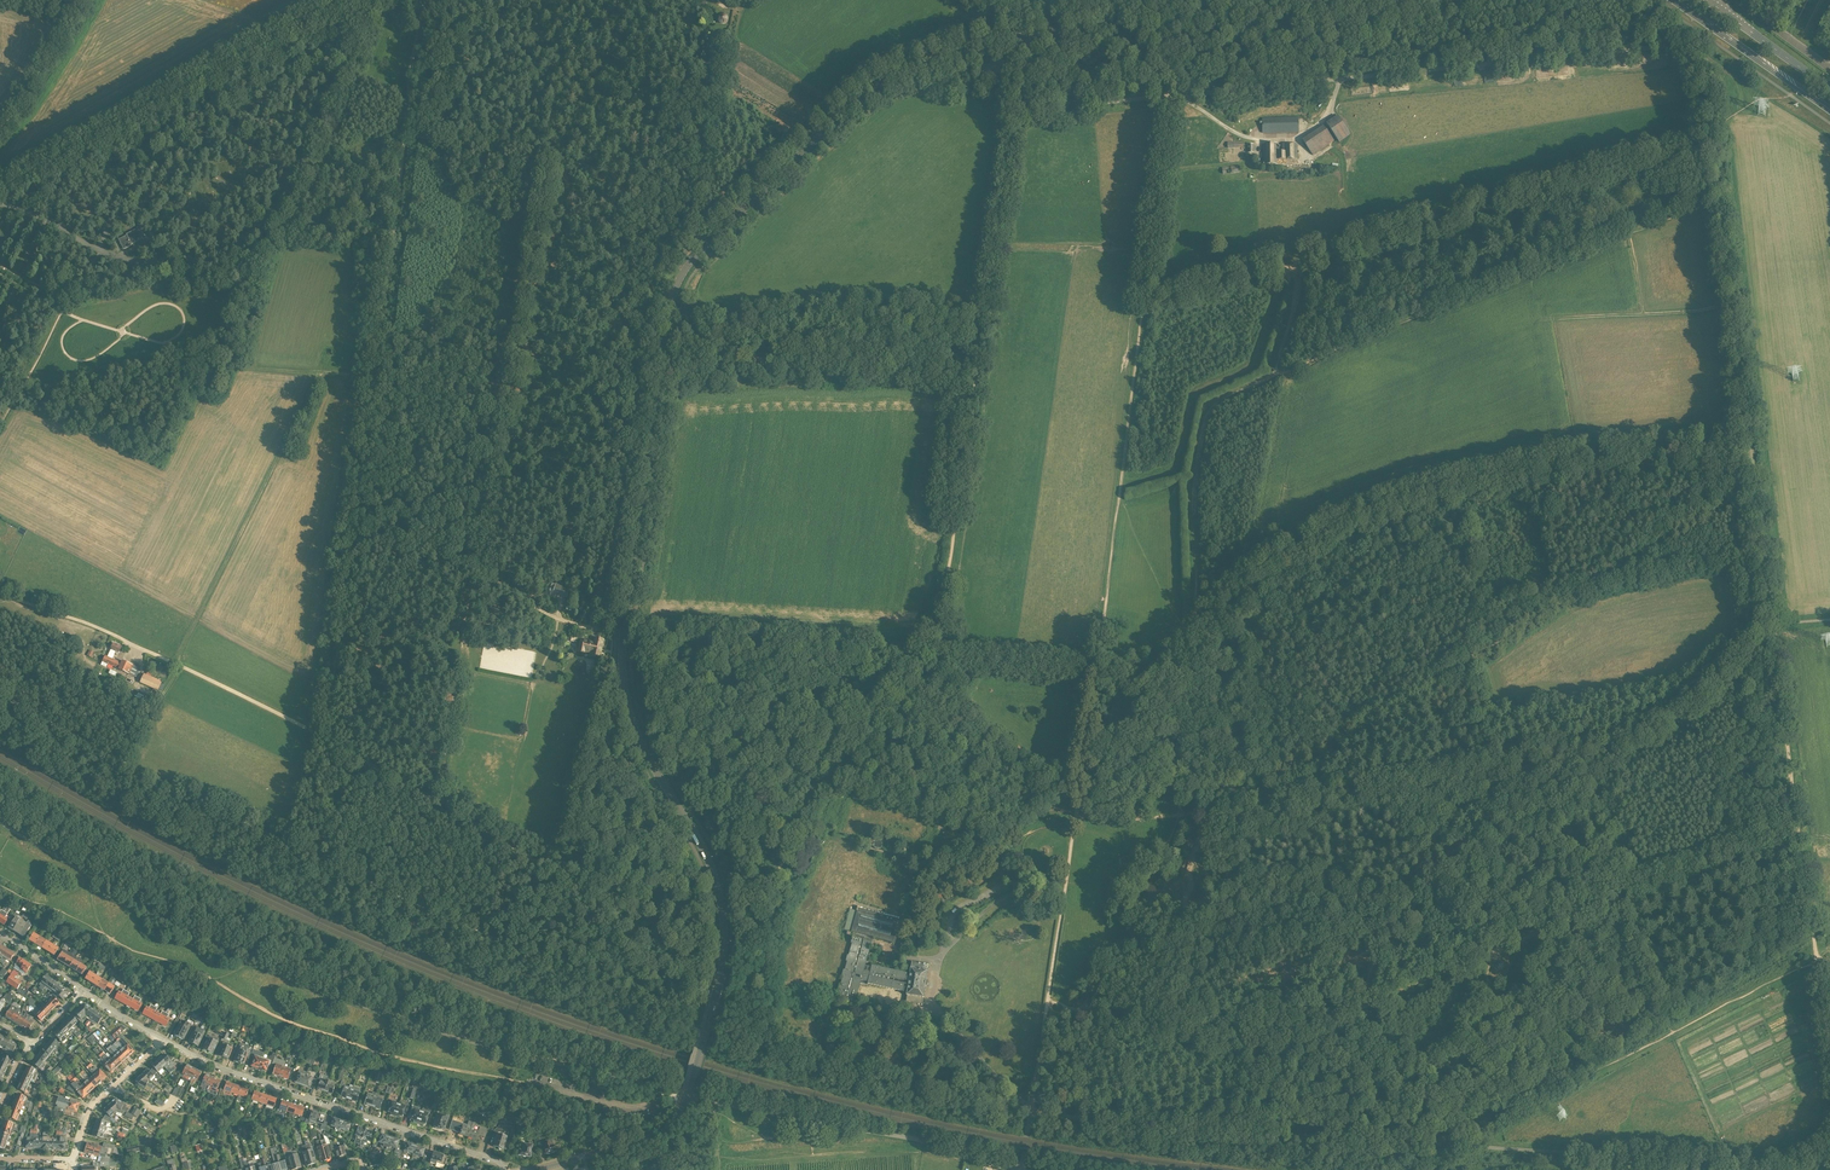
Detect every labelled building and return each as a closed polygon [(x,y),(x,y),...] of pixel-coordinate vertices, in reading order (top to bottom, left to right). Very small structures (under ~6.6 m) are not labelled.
[(724,14),(722,14),(721,15),(720,16),(719,17),(719,19),(719,20),(720,22),(721,23),(723,23),(724,23),(726,23),(727,22),(728,21),(728,19),(728,18),(727,16),(726,15),(725,14),(724,14)] [(1339,142),(1345,139),(1351,134),(1338,115),(1326,123),(1339,142)] [(1299,117),(1269,118),(1262,118),(1263,133),(1299,132),(1299,117)] [(1334,140),(1326,128),(1324,125),(1302,140),(1313,155),(1334,140)] [(1282,151),(1277,151),(1277,159),(1298,159),(1297,143),(1282,144),(1282,151)] [(1256,151),(1256,147),(1253,147),(1253,144),(1248,144),(1248,153),(1254,152),(1253,151),(1256,151)] [(1277,151),(1277,144),(1263,144),(1263,164),(1277,164),(1277,159),(1277,151)] [(1239,165),(1222,168),(1223,174),(1240,172),(1239,165)] [(137,229),(126,234),(126,235),(118,240),(123,250),(132,245),(131,244),(142,239),(143,240),(146,238),(145,235),(144,235),(141,229),(142,229),(140,226),(137,228),(137,229)] [(570,586),(566,585),(562,596),(567,597),(570,586)] [(598,659),(599,659),(603,640),(594,638),(593,642),(581,639),(579,651),(589,653),(588,657),(598,659)] [(111,649),(107,657),(112,659),(115,651),(119,653),(122,647),(113,643),(111,649)] [(112,659),(107,657),(105,656),(102,662),(118,669),(136,677),(140,668),(122,661),(121,663),(112,659)] [(161,681),(144,674),(142,680),(159,687),(161,681)] [(868,844),(874,846),(876,848),(878,849),(881,848),(887,849),(889,843),(890,838),(871,833),(870,838),(868,844)] [(904,992),(905,987),(908,988),(907,995),(907,996),(906,1003),(922,1006),(924,998),(925,996),(924,996),(925,990),(926,990),(926,986),(926,987),(927,981),(928,977),(927,977),(928,971),(929,971),(929,969),(928,969),(929,964),(912,961),(912,968),(911,968),(910,975),(908,975),(908,973),(873,965),(872,965),(872,967),(865,966),(872,943),(873,942),(874,938),(893,943),(899,923),(900,919),(859,907),(858,911),(857,911),(852,931),(855,932),(854,936),(853,936),(851,943),(853,943),(850,955),(848,955),(846,961),(848,961),(846,970),(844,969),(842,975),(844,976),(842,984),(840,984),(838,990),(840,990),(837,999),(845,1001),(847,1002),(854,1004),(860,983),(863,984),(868,985),(868,984),(904,992)] [(12,923),(9,928),(9,929),(12,931),(13,930),(20,920),(22,916),(16,912),(10,922),(12,923)] [(14,931),(20,934),(26,924),(20,920),(14,931)] [(26,924),(20,934),(20,935),(23,937),(24,937),(31,927),(28,925),(30,922),(28,921),(26,924)] [(29,940),(35,944),(40,937),(33,933),(29,940)] [(35,944),(42,948),(46,941),(40,937),(35,944)] [(42,948),(48,952),(52,944),(46,941),(42,948)] [(52,944),(48,952),(54,955),(59,948),(52,944)] [(1,960),(0,962),(4,964),(7,959),(10,961),(14,954),(8,950),(1,960)] [(57,960),(63,963),(70,954),(63,950),(61,952),(57,960)] [(63,963),(69,967),(75,957),(70,954),(63,963)] [(76,971),(80,964),(82,961),(76,957),(75,957),(69,967),(76,971)] [(16,966),(20,969),(25,961),(20,958),(14,965),(16,966)] [(25,961),(20,969),(26,973),(31,965),(25,961)] [(80,964),(76,971),(82,975),(87,968),(80,964)] [(89,972),(85,979),(91,983),(96,975),(89,972)] [(6,983),(12,986),(16,979),(11,975),(6,983)] [(42,991),(44,988),(51,979),(46,975),(39,985),(40,986),(39,989),(42,991)] [(96,975),(91,983),(98,987),(102,979),(96,975)] [(16,993),(23,996),(27,988),(21,983),(22,983),(16,979),(12,986),(17,990),(19,988),(16,993)] [(48,988),(51,989),(56,983),(51,979),(44,988),(46,990),(48,988)] [(98,987),(104,990),(108,983),(102,979),(98,987)] [(53,995),(54,996),(61,987),(59,985),(60,984),(57,982),(57,983),(56,983),(51,989),(54,992),(52,994),(53,995)] [(108,983),(104,990),(110,994),(115,987),(108,983)] [(61,987),(54,996),(56,997),(58,995),(62,999),(69,992),(61,987)] [(115,998),(121,1002),(127,991),(123,990),(121,993),(118,992),(115,998)] [(121,1002),(127,1005),(131,998),(128,997),(130,993),(127,991),(121,1002)] [(0,1012),(5,1003),(9,1005),(15,994),(11,992),(9,992),(8,994),(7,993),(6,994),(4,997),(2,998),(1,1000),(0,1000),(0,1012)] [(127,1005),(133,1008),(138,998),(135,996),(133,1000),(131,998),(127,1005)] [(43,997),(40,997),(46,1003),(44,1006),(50,1012),(54,1007),(48,1001),(43,997)] [(53,997),(48,1001),(54,1007),(59,1003),(53,997)] [(138,998),(133,1008),(138,1011),(142,1004),(140,1003),(142,999),(138,998)] [(33,1004),(30,1000),(30,1004),(35,1009),(32,1012),(41,1021),(46,1016),(37,1007),(33,1004)] [(84,1004),(79,1009),(85,1015),(87,1017),(92,1010),(84,1004)] [(5,1017),(11,1020),(17,1009),(12,1005),(9,1009),(5,1017)] [(39,1005),(37,1007),(46,1016),(50,1012),(44,1006),(42,1008),(39,1005)] [(142,1014),(149,1017),(154,1006),(151,1005),(149,1008),(146,1007),(142,1014)] [(149,1017),(154,1020),(158,1013),(156,1012),(158,1008),(154,1006),(149,1017)] [(17,1009),(11,1020),(16,1023),(20,1016),(17,1014),(20,1010),(17,1009)] [(79,1009),(74,1013),(80,1019),(85,1015),(79,1009)] [(87,1017),(89,1019),(88,1020),(91,1022),(97,1013),(92,1010),(87,1017)] [(20,1016),(16,1023),(22,1027),(26,1019),(27,1018),(30,1013),(26,1011),(23,1017),(20,1016)] [(161,1024),(166,1013),(163,1011),(161,1015),(158,1013),(154,1020),(161,1024)] [(26,1019),(22,1027),(29,1031),(33,1024),(33,1023),(34,1022),(32,1021),(34,1017),(30,1013),(27,1018),(26,1019)] [(103,1017),(97,1013),(91,1022),(93,1024),(95,1022),(98,1024),(103,1017)] [(169,1015),(166,1013),(161,1024),(166,1026),(170,1019),(168,1017),(169,1015)] [(72,1016),(67,1020),(75,1029),(78,1027),(75,1024),(78,1022),(72,1016)] [(870,1030),(869,1035),(881,1037),(882,1032),(891,1034),(893,1024),(868,1019),(866,1029),(870,1030)] [(67,1020),(63,1025),(71,1033),(72,1032),(78,1037),(81,1034),(75,1029),(67,1020)] [(174,1035),(178,1037),(186,1022),(181,1020),(179,1023),(174,1035)] [(186,1022),(178,1037),(183,1039),(189,1028),(191,1025),(186,1022)] [(63,1025),(58,1029),(64,1035),(66,1037),(71,1033),(63,1025)] [(118,1026),(110,1033),(114,1037),(112,1039),(113,1040),(115,1039),(130,1055),(134,1051),(128,1044),(122,1038),(123,1038),(119,1034),(123,1031),(118,1026)] [(188,1042),(193,1044),(201,1028),(196,1026),(193,1032),(188,1042)] [(201,1028),(193,1044),(198,1047),(203,1036),(202,1036),(205,1031),(201,1028)] [(58,1029),(53,1034),(59,1040),(60,1040),(62,1042),(67,1038),(66,1037),(64,1035),(58,1029)] [(203,1049),(207,1051),(214,1038),(210,1036),(209,1038),(208,1038),(203,1049)] [(2,1049),(5,1051),(10,1041),(5,1038),(0,1045),(4,1047),(2,1049)] [(52,1038),(48,1043),(57,1050),(59,1048),(57,1046),(59,1043),(52,1038)] [(214,1038),(207,1051),(212,1054),(218,1042),(216,1042),(217,1040),(214,1038)] [(121,1050),(120,1051),(126,1059),(130,1055),(115,1039),(113,1040),(116,1044),(121,1050)] [(10,1041),(5,1051),(4,1052),(11,1056),(17,1045),(10,1041)] [(107,1042),(105,1044),(107,1046),(122,1062),(126,1059),(120,1051),(118,1053),(107,1042)] [(218,1056),(223,1058),(228,1043),(224,1042),(223,1045),(222,1044),(218,1056)] [(48,1043),(44,1048),(51,1053),(53,1051),(56,1053),(58,1050),(57,1050),(48,1043)] [(228,1043),(223,1058),(228,1059),(232,1048),(231,1047),(232,1045),(228,1043)] [(236,1046),(233,1053),(235,1054),(233,1059),(235,1060),(234,1061),(235,1061),(236,1062),(237,1063),(238,1062),(239,1063),(245,1045),(245,1044),(241,1043),(240,1044),(239,1047),(236,1046)] [(245,1044),(245,1045),(239,1063),(240,1063),(240,1064),(242,1064),(243,1064),(244,1064),(245,1061),(247,1062),(250,1054),(248,1053),(250,1046),(245,1044)] [(114,1057),(112,1058),(118,1066),(122,1062),(107,1046),(105,1048),(109,1052),(114,1057)] [(44,1048),(40,1053),(47,1058),(51,1053),(44,1048)] [(251,1056),(254,1057),(251,1066),(254,1068),(255,1069),(258,1070),(262,1059),(264,1053),(253,1050),(251,1056)] [(102,1051),(100,1053),(115,1069),(118,1066),(112,1058),(109,1055),(107,1057),(102,1051)] [(40,1053),(36,1058),(45,1066),(48,1063),(45,1061),(47,1058),(40,1053)] [(99,1053),(97,1054),(104,1062),(106,1064),(104,1065),(111,1073),(115,1069),(100,1053),(99,1053)] [(262,1059),(258,1070),(261,1071),(262,1070),(266,1072),(266,1070),(268,1070),(269,1065),(272,1066),(273,1063),(275,1058),(276,1058),(277,1054),(273,1053),(272,1056),(271,1056),(270,1056),(269,1057),(268,1057),(267,1058),(267,1059),(266,1060),(266,1061),(262,1059)] [(164,1054),(160,1057),(161,1058),(161,1059),(169,1068),(172,1065),(170,1063),(173,1058),(169,1056),(167,1058),(164,1054)] [(8,1065),(11,1059),(4,1055),(2,1058),(0,1057),(0,1061),(8,1065)] [(156,1062),(162,1068),(164,1067),(170,1073),(172,1071),(170,1069),(169,1068),(161,1059),(161,1058),(160,1057),(156,1062)] [(285,1061),(280,1077),(284,1078),(284,1079),(286,1080),(287,1079),(288,1079),(287,1081),(291,1082),(295,1069),(291,1068),(291,1070),(289,1069),(290,1065),(289,1064),(290,1058),(287,1057),(285,1061)] [(36,1058),(32,1063),(39,1069),(41,1066),(44,1068),(45,1066),(36,1058)] [(276,1058),(275,1058),(273,1063),(276,1065),(273,1074),(274,1075),(274,1076),(276,1076),(277,1076),(280,1077),(285,1061),(276,1058)] [(6,1071),(8,1065),(0,1061),(0,1068),(6,1071)] [(153,1067),(151,1069),(156,1074),(158,1072),(161,1074),(165,1071),(162,1068),(156,1062),(152,1065),(153,1067)] [(93,1075),(91,1077),(98,1084),(102,1080),(92,1069),(91,1068),(87,1064),(85,1066),(88,1069),(93,1075)] [(182,1080),(184,1081),(186,1076),(187,1076),(192,1068),(187,1065),(182,1074),(184,1075),(182,1077),(183,1078),(182,1080)] [(28,1066),(25,1072),(36,1077),(37,1074),(34,1073),(36,1070),(28,1066)] [(92,1069),(102,1080),(106,1077),(100,1070),(99,1070),(95,1066),(92,1069)] [(189,1078),(192,1079),(197,1070),(192,1068),(187,1076),(186,1076),(184,1081),(186,1082),(188,1080),(189,1078)] [(143,1073),(149,1080),(156,1074),(151,1069),(150,1070),(148,1069),(147,1070),(143,1073)] [(81,1070),(79,1071),(94,1088),(98,1084),(91,1077),(90,1079),(81,1070)] [(191,1082),(190,1085),(191,1085),(190,1087),(192,1087),(190,1091),(194,1094),(194,1093),(199,1082),(197,1081),(201,1072),(197,1070),(192,1079),(190,1082),(191,1082)] [(302,1085),(306,1072),(299,1070),(297,1073),(295,1082),(296,1082),(296,1083),(298,1084),(298,1083),(300,1084),(301,1085),(302,1085)] [(86,1082),(84,1084),(91,1091),(94,1088),(79,1071),(77,1073),(86,1082)] [(25,1072),(23,1078),(30,1081),(32,1078),(35,1079),(36,1077),(25,1072)] [(306,1072),(302,1085),(303,1085),(304,1085),(306,1086),(308,1087),(308,1086),(310,1087),(310,1085),(312,1081),(313,1079),(309,1077),(310,1073),(306,1072)] [(149,1087),(152,1089),(155,1090),(156,1087),(153,1086),(147,1083),(149,1080),(143,1073),(139,1077),(146,1086),(149,1087)] [(324,1092),(328,1081),(330,1076),(321,1073),(319,1079),(320,1080),(317,1089),(318,1090),(320,1091),(321,1091),(324,1092)] [(71,1074),(69,1076),(86,1095),(91,1091),(84,1084),(82,1086),(71,1074)] [(205,1089),(207,1086),(211,1077),(205,1074),(201,1084),(203,1085),(202,1087),(202,1088),(201,1090),(204,1091),(205,1089)] [(73,1084),(67,1088),(75,1093),(77,1091),(83,1098),(86,1095),(69,1076),(67,1078),(73,1084)] [(147,1091),(149,1087),(146,1086),(139,1077),(135,1080),(136,1084),(144,1088),(144,1089),(147,1091)] [(207,1092),(209,1093),(212,1088),(211,1087),(215,1079),(211,1077),(207,1086),(209,1087),(208,1090),(207,1092)] [(23,1078),(20,1083),(30,1088),(31,1085),(29,1084),(30,1081),(23,1078)] [(212,1088),(209,1093),(212,1095),(213,1092),(214,1092),(215,1089),(217,1090),(221,1081),(215,1079),(211,1087),(212,1088)] [(328,1081),(324,1092),(328,1093),(328,1094),(330,1095),(331,1094),(332,1094),(335,1085),(331,1083),(331,1082),(328,1081)] [(230,1096),(231,1093),(233,1085),(226,1082),(225,1086),(222,1085),(221,1090),(218,1098),(222,1099),(222,1097),(227,1099),(228,1095),(230,1096)] [(30,1088),(20,1083),(17,1089),(25,1093),(26,1090),(29,1091),(30,1088)] [(175,1087),(172,1094),(176,1096),(182,1086),(179,1085),(177,1088),(175,1087)] [(231,1093),(239,1096),(242,1087),(233,1085),(231,1093)] [(341,1089),(339,1095),(341,1096),(341,1097),(342,1097),(342,1098),(344,1099),(345,1098),(349,1099),(352,1090),(353,1086),(350,1085),(349,1089),(344,1087),(343,1090),(341,1089)] [(182,1086),(176,1096),(180,1098),(185,1088),(182,1086)] [(352,1090),(349,1099),(352,1101),(353,1102),(355,1102),(356,1102),(360,1092),(359,1092),(360,1088),(353,1086),(352,1090)] [(242,1087),(239,1096),(238,1098),(245,1101),(249,1090),(242,1087)] [(251,1100),(259,1103),(262,1094),(254,1092),(251,1100)] [(372,1107),(375,1097),(376,1094),(373,1092),(372,1094),(368,1093),(367,1095),(364,1104),(365,1105),(365,1106),(367,1106),(368,1106),(372,1107)] [(18,1094),(16,1100),(27,1104),(30,1105),(31,1102),(25,1100),(26,1097),(18,1094)] [(259,1103),(266,1105),(269,1097),(262,1094),(259,1103)] [(60,1097),(59,1099),(61,1100),(60,1103),(61,1103),(78,1108),(79,1103),(60,1097)] [(269,1097),(266,1105),(274,1108),(276,1099),(269,1097)] [(375,1097),(372,1107),(375,1108),(376,1109),(378,1110),(379,1109),(383,1100),(375,1097)] [(115,1099),(112,1101),(118,1108),(120,1109),(127,1112),(129,1109),(126,1108),(127,1107),(124,1103),(115,1099)] [(16,1100),(13,1106),(21,1109),(22,1106),(26,1107),(27,1104),(16,1100)] [(112,1101),(108,1106),(114,1113),(116,1110),(117,1111),(119,1113),(119,1112),(125,1115),(125,1116),(132,1120),(134,1116),(127,1112),(120,1109),(118,1108),(112,1101)] [(279,1109),(287,1112),(289,1104),(282,1101),(279,1109)] [(392,1101),(388,1112),(391,1113),(390,1115),(394,1116),(399,1104),(395,1103),(396,1102),(392,1101)] [(58,1106),(56,1111),(65,1114),(66,1110),(76,1113),(78,1108),(61,1103),(60,1103),(59,1106),(58,1106)] [(287,1112),(294,1114),(297,1106),(289,1104),(287,1112)] [(399,1104),(394,1116),(399,1118),(400,1116),(402,1117),(403,1114),(406,1115),(409,1106),(402,1104),(402,1105),(399,1104)] [(13,1106),(11,1112),(19,1115),(21,1109),(13,1106)] [(107,1106),(103,1110),(107,1114),(104,1117),(107,1119),(108,1119),(110,1118),(113,1122),(116,1120),(112,1116),(114,1113),(108,1106),(107,1106)] [(297,1106),(294,1114),(301,1117),(304,1109),(297,1106)] [(413,1107),(410,1115),(412,1116),(411,1119),(414,1120),(413,1122),(417,1124),(422,1112),(418,1111),(419,1109),(413,1107)] [(422,1112),(417,1124),(422,1125),(423,1123),(425,1124),(429,1113),(430,1111),(423,1108),(422,1112)] [(307,1116),(304,1124),(308,1125),(309,1122),(316,1125),(316,1123),(319,1114),(312,1111),(310,1117),(307,1116)] [(11,1112),(8,1118),(16,1121),(17,1118),(19,1118),(21,1118),(22,1116),(19,1115),(11,1112)] [(319,1114),(316,1123),(323,1125),(321,1129),(325,1131),(328,1123),(324,1122),(326,1116),(319,1114)] [(434,1127),(435,1127),(435,1128),(437,1129),(438,1128),(443,1130),(448,1115),(445,1114),(444,1116),(439,1114),(434,1127)] [(97,1119),(96,1124),(113,1129),(113,1128),(106,1126),(107,1122),(106,1122),(107,1119),(104,1117),(102,1121),(97,1119)] [(330,1126),(339,1129),(342,1121),(338,1119),(338,1120),(333,1118),(330,1126)] [(5,1120),(3,1127),(11,1130),(13,1130),(16,1131),(17,1128),(14,1127),(15,1124),(5,1120)] [(342,1121),(339,1129),(338,1132),(343,1133),(344,1131),(348,1132),(350,1124),(346,1123),(346,1122),(342,1121)] [(460,1134),(468,1137),(473,1122),(470,1121),(468,1128),(463,1126),(460,1134)] [(473,1122),(468,1137),(476,1140),(478,1135),(484,1137),(487,1130),(480,1128),(478,1131),(473,1129),(475,1123),(473,1122)] [(96,1124),(94,1130),(102,1133),(103,1130),(106,1131),(108,1131),(108,1130),(112,1132),(113,1129),(96,1124)] [(495,1142),(494,1146),(498,1148),(499,1150),(500,1150),(502,1149),(503,1149),(503,1148),(506,1149),(508,1142),(506,1142),(508,1138),(507,1138),(507,1137),(503,1136),(503,1134),(504,1130),(500,1125),(494,1130),(497,1134),(494,1141),(495,1142)] [(0,1131),(0,1132),(1,1132),(1,1133),(9,1136),(11,1137),(12,1133),(13,1130),(11,1130),(3,1127),(2,1129),(1,1128),(0,1131)] [(360,1144),(365,1129),(362,1128),(362,1127),(360,1127),(359,1127),(358,1127),(357,1132),(355,1131),(354,1135),(357,1136),(355,1142),(360,1144)] [(361,1144),(360,1146),(363,1147),(364,1143),(367,1144),(368,1140),(371,1140),(372,1137),(371,1136),(372,1132),(371,1131),(371,1130),(369,1130),(368,1130),(365,1129),(360,1144),(361,1144)] [(59,1130),(59,1150),(65,1150),(68,1150),(68,1145),(65,1144),(66,1138),(62,1138),(62,1131),(59,1130)] [(94,1130),(92,1136),(102,1139),(102,1138),(107,1139),(108,1137),(109,1135),(102,1133),(94,1130)] [(0,1135),(0,1140),(6,1142),(9,1143),(11,1137),(9,1136),(1,1133),(0,1135)] [(283,1133),(278,1134),(281,1144),(283,1154),(287,1153),(291,1151),(288,1142),(286,1142),(283,1133)] [(333,1136),(329,1134),(328,1136),(330,1144),(332,1150),(335,1149),(337,1157),(346,1154),(343,1145),(335,1148),(333,1140),(333,1136)] [(386,1149),(390,1137),(386,1135),(386,1136),(381,1134),(380,1137),(376,1136),(374,1142),(371,1149),(370,1155),(372,1156),(374,1150),(376,1149),(378,1142),(381,1143),(381,1146),(381,1147),(382,1148),(386,1149)] [(324,1139),(320,1140),(326,1160),(331,1159),(327,1145),(330,1144),(328,1136),(324,1135),(323,1135),(324,1139)] [(393,1147),(396,1148),(397,1144),(399,1140),(393,1139),(394,1138),(390,1137),(386,1149),(390,1151),(391,1150),(392,1149),(393,1147)] [(304,1140),(306,1145),(311,1164),(316,1163),(312,1149),(312,1150),(310,1144),(308,1144),(307,1139),(304,1140)] [(4,1149),(9,1150),(10,1147),(8,1146),(9,1143),(6,1142),(0,1140),(0,1147),(4,1149)] [(326,1160),(320,1140),(316,1142),(318,1148),(317,1148),(321,1161),(326,1160)] [(530,1157),(532,1145),(532,1142),(524,1141),(522,1151),(520,1150),(519,1155),(523,1156),(523,1157),(525,1157),(526,1156),(530,1157)] [(544,1148),(546,1154),(555,1151),(555,1150),(556,1149),(556,1147),(554,1146),(553,1145),(551,1146),(549,1141),(543,1143),(545,1148),(544,1148)] [(88,1143),(86,1148),(107,1154),(108,1149),(101,1147),(88,1143)] [(398,1156),(397,1156),(401,1158),(404,1151),(410,1153),(409,1154),(412,1155),(416,1145),(412,1144),(412,1145),(406,1143),(405,1147),(401,1146),(399,1151),(398,1156)] [(311,1164),(306,1145),(302,1146),(303,1152),(302,1152),(306,1166),(311,1164)] [(416,1145),(412,1155),(415,1156),(416,1155),(422,1157),(424,1152),(424,1149),(419,1147),(419,1146),(416,1145)] [(135,1147),(126,1149),(127,1155),(136,1153),(140,1152),(138,1146),(135,1147)] [(276,1155),(274,1147),(270,1148),(275,1163),(272,1164),(274,1169),(281,1169),(276,1155)] [(101,1157),(100,1162),(104,1162),(106,1157),(107,1154),(86,1148),(85,1153),(99,1157),(99,1156),(101,1157)] [(287,1153),(288,1156),(287,1156),(291,1169),(292,1169),(301,1167),(298,1154),(297,1154),(296,1150),(291,1151),(287,1153)] [(425,1164),(425,1165),(428,1167),(431,1167),(432,1163),(436,1165),(436,1164),(437,1161),(445,1164),(447,1156),(433,1152),(432,1154),(430,1160),(427,1158),(427,1159),(425,1164)] [(261,1154),(263,1159),(266,1169),(273,1169),(271,1165),(268,1165),(264,1153),(261,1154)] [(276,1155),(281,1169),(287,1169),(285,1161),(281,1162),(279,1154),(276,1155)] [(247,1159),(248,1160),(250,1169),(255,1169),(253,1163),(256,1162),(254,1157),(252,1158),(247,1159)] [(239,1159),(242,1169),(245,1168),(245,1169),(250,1169),(248,1160),(244,1162),(243,1158),(239,1159)] [(257,1163),(259,1169),(266,1169),(263,1159),(260,1159),(261,1163),(257,1163)]
